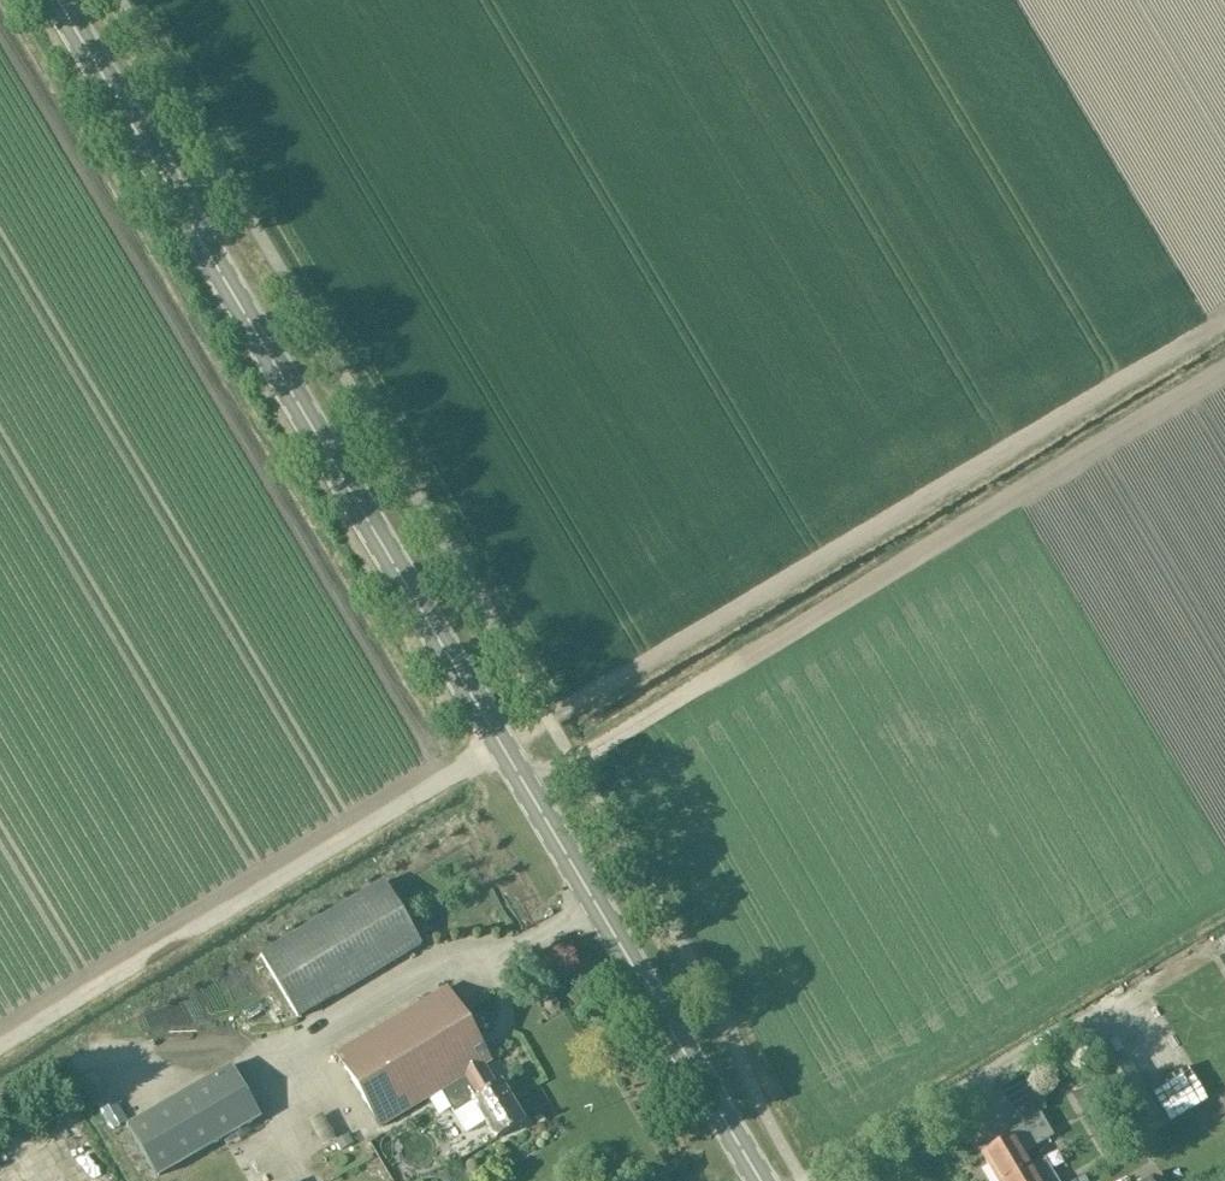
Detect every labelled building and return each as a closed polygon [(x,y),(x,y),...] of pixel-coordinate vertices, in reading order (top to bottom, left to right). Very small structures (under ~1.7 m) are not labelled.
[(382,882),(259,955),(296,1018),(419,945),(382,882)] [(452,1113),(472,1102),(494,1140),(523,1123),(499,1084),(495,1087),(482,1066),(489,1062),(445,988),(334,1054),(378,1128),(440,1091),(452,1113)] [(126,1127),(156,1177),(259,1116),(229,1065),(126,1127)] [(1023,1154),(1052,1137),(1039,1114),(1009,1132),(1011,1137),(981,1155),(996,1180),(1006,1180),(1031,1166),(1023,1154)] [(1043,1159),(1031,1166),(1006,1180),(1056,1180),(1043,1159)]
